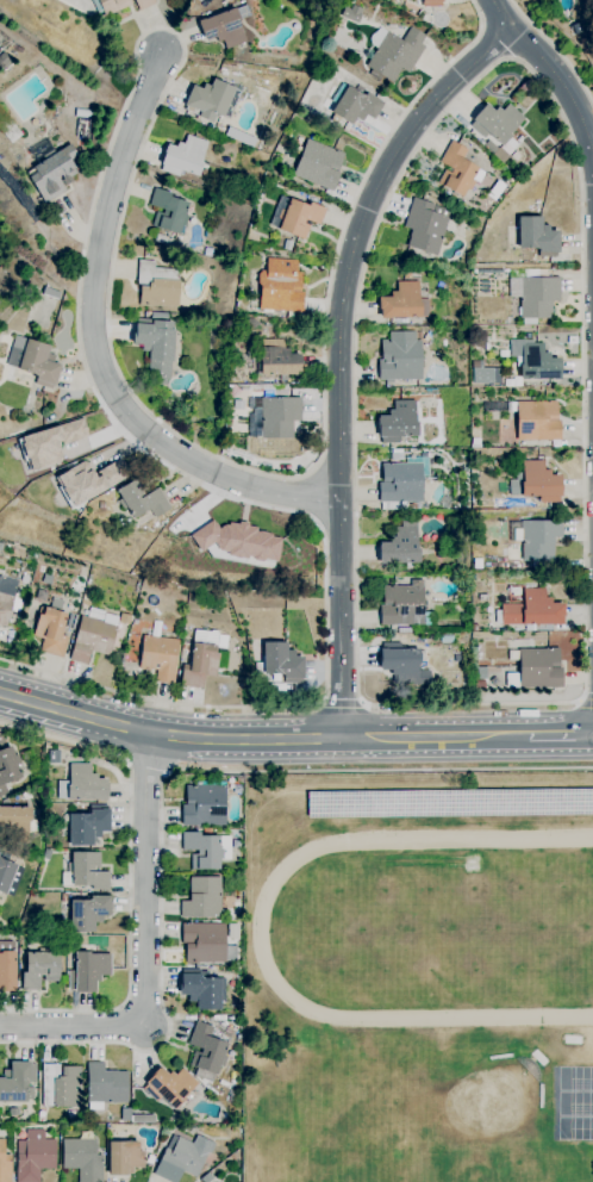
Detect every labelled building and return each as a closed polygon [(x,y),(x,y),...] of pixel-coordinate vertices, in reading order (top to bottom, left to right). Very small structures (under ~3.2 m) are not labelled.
[(98,14),(91,0),(129,0),(132,5),(100,19),(99,17),(104,14),(102,12),(98,14)] [(139,11),(133,0),(154,0),(156,4),(139,11)] [(225,50),(221,42),(218,43),(216,38),(205,42),(198,21),(204,19),(235,7),(236,10),(246,5),(250,15),(239,20),(241,21),(239,21),(246,42),(225,50)] [(358,24),(342,17),(347,7),(351,10),(354,5),(363,10),(361,14),(363,15),(360,24),(358,23),(358,24)] [(573,33),(570,27),(569,27),(567,21),(575,19),(580,31),(573,33)] [(392,83),(382,76),(380,81),(368,74),(372,70),(366,66),(377,48),(372,44),(381,29),(387,32),(402,42),(411,26),(426,36),(420,44),(425,46),(408,74),(401,69),(392,83)] [(12,61),(0,70),(0,55),(5,51),(12,61)] [(213,123),(185,110),(186,106),(183,105),(193,85),(202,89),(205,83),(211,86),(213,79),(236,88),(231,98),(237,100),(229,119),(223,117),(223,118),(217,114),(213,123)] [(350,125),(330,112),(336,105),(331,101),(343,83),(348,87),(348,86),(355,91),(358,86),(366,91),(363,95),(364,95),(367,93),(383,104),(373,120),(366,116),(362,122),(356,118),(350,125)] [(508,156),(500,148),(501,147),(488,133),(483,138),(469,126),(474,122),(472,120),(486,104),(494,111),(498,107),(501,111),(508,104),(524,118),(510,135),(512,136),(505,143),(513,150),(508,156)] [(11,144),(0,131),(0,108),(21,135),(11,144)] [(90,118),(75,117),(76,108),(92,111),(90,118)] [(88,138),(76,137),(77,119),(90,120),(88,138)] [(199,176),(181,170),(179,176),(161,170),(163,164),(161,164),(168,144),(176,148),(179,142),(185,144),(187,135),(208,142),(201,162),(202,163),(201,168),(207,169),(206,175),(200,174),(199,176)] [(332,192),(292,175),(307,138),(344,154),(338,172),(329,167),(327,168),(341,173),(332,192)] [(462,197),(443,186),(437,183),(445,170),(450,173),(452,169),(439,162),(451,141),(468,150),(462,160),(479,168),(472,179),(475,181),(470,191),(467,189),(462,197)] [(492,154),(485,147),(488,142),(497,149),(492,154)] [(45,204),(29,178),(36,173),(32,167),(45,160),(43,156),(52,151),(54,154),(63,149),(77,173),(64,181),(64,180),(61,182),(65,191),(45,204)] [(179,235),(151,226),(156,212),(162,213),(163,210),(149,205),(155,188),(170,193),(169,197),(188,204),(185,214),(189,216),(186,226),(182,225),(179,235)] [(305,239),(277,230),(279,229),(269,225),(273,217),(271,216),(275,207),(276,207),(281,195),(289,199),(308,206),(310,203),(326,209),(319,225),(306,220),(304,224),(310,226),(305,239)] [(437,256),(406,245),(411,230),(402,228),(413,197),(435,205),(432,212),(433,212),(436,206),(450,211),(448,217),(450,218),(445,231),(451,234),(449,241),(443,238),(437,256)] [(556,257),(538,257),(538,253),(537,253),(537,248),(518,249),(518,217),(543,217),(543,228),(549,228),(549,231),(558,231),(558,254),(556,254),(556,257)] [(291,251),(282,249),(285,241),(292,242),(291,251)] [(294,319),(287,318),(287,311),(260,310),(261,287),(257,284),(258,274),(261,270),(266,270),(267,259),(298,261),(296,273),(301,273),(300,292),(291,292),(304,293),(302,313),(294,312),(294,319)] [(179,307),(152,306),(139,306),(141,286),(148,287),(149,285),(137,284),(138,261),(155,262),(154,268),(180,270),(179,281),(180,281),(179,307)] [(553,318),(520,319),(520,297),(510,297),(510,279),(520,279),(520,278),(560,278),(561,294),(560,294),(560,301),(551,301),(553,318)] [(443,293),(435,290),(439,281),(447,285),(443,293)] [(420,318),(380,318),(380,310),(379,310),(379,297),(391,297),(391,292),(397,292),(397,282),(419,282),(419,299),(430,299),(430,317),(420,317),(420,318)] [(58,300),(42,294),(44,287),(61,293),(58,300)] [(167,386),(156,385),(156,379),(148,378),(149,352),(141,352),(142,346),(132,344),(133,332),(135,332),(136,324),(137,318),(152,319),(151,321),(173,322),(173,330),(174,330),(173,362),(170,361),(169,379),(167,379),(167,386)] [(393,382),(386,384),(386,380),(379,380),(379,357),(381,357),(381,341),(391,341),(391,332),(416,332),(416,341),(422,341),(422,380),(393,380),(393,382)] [(51,390),(35,385),(38,377),(17,369),(18,368),(8,366),(14,349),(11,348),(14,336),(26,340),(26,338),(50,347),(48,354),(55,356),(52,363),(61,366),(55,385),(52,385),(51,390)] [(261,377),(260,356),(262,356),(262,348),(263,348),(263,340),(281,340),(281,347),(289,347),(289,354),(300,354),(300,357),(301,357),(301,366),(300,366),(301,375),(261,377)] [(520,380),(520,365),(522,365),(522,357),(510,357),(510,341),(524,341),(524,343),(543,343),(544,353),(549,353),(550,359),(560,357),(560,361),(561,361),(561,371),(560,371),(560,379),(520,380)] [(498,384),(499,368),(471,368),(471,384),(498,384)] [(293,438),(262,438),(261,398),(301,398),(301,422),(293,422),(293,438)] [(381,443),(381,437),(379,437),(379,425),(377,425),(377,418),(379,418),(379,416),(389,416),(389,410),(394,410),(394,402),(416,400),(416,422),(418,422),(418,436),(400,437),(400,443),(381,443)] [(545,402),(557,402),(557,421),(560,421),(561,441),(517,441),(517,412),(507,412),(507,403),(517,403),(517,402),(545,402)] [(19,435),(28,470),(62,462),(57,445),(87,438),(82,419),(19,435)] [(399,461),(391,461),(391,453),(399,454),(399,461)] [(379,503),(379,483),(382,483),(382,464),(406,464),(406,458),(429,458),(429,477),(423,477),(423,503),(379,503)] [(54,476),(70,507),(126,478),(117,461),(92,474),(85,460),(54,476)] [(539,503),(539,497),(522,497),(520,483),(523,483),(523,461),(544,460),(544,471),(550,471),(550,475),(561,475),(561,479),(562,493),(561,493),(561,497),(560,497),(560,503),(539,503)] [(133,520),(126,509),(124,510),(118,500),(121,498),(117,490),(141,475),(149,489),(143,492),(145,496),(158,487),(170,509),(155,518),(150,510),(133,520)] [(280,554),(272,540),(266,529),(254,535),(243,516),(217,530),(212,521),(188,534),(198,552),(216,542),(228,564),(249,553),(256,566),(280,554)] [(554,562),(522,561),(522,542),(516,542),(516,533),(516,529),(522,529),(522,521),(562,521),(562,546),(554,546),(554,552),(554,562)] [(413,568),(404,568),(404,564),(392,564),(392,565),(379,565),(379,561),(379,546),(379,542),(389,542),(389,537),(395,537),(394,528),(401,527),(401,522),(417,522),(417,548),(419,548),(419,564),(413,564),(413,568)] [(448,536),(448,528),(456,528),(456,536),(448,536)] [(474,568),(473,560),(481,560),(481,568),(474,568)] [(27,584),(21,581),(24,574),(30,577),(27,584)] [(6,628),(0,626),(0,576),(19,580),(14,597),(14,598),(6,628)] [(50,585),(43,583),(45,576),(52,577),(50,585)] [(380,626),(380,605),(383,605),(383,593),(382,593),(382,586),(411,586),(411,580),(423,580),(423,614),(433,614),(433,626),(424,626),(380,626)] [(562,616),(562,626),(553,626),(553,632),(525,630),(525,626),(501,626),(501,623),(495,623),(495,611),(501,611),(501,604),(523,604),(523,589),(545,589),(545,598),(551,598),(551,603),(564,604),(564,616),(562,616)] [(50,608),(52,598),(64,601),(61,612),(67,614),(61,636),(68,637),(63,658),(39,652),(43,639),(33,636),(38,615),(43,616),(45,606),(50,608)] [(87,665),(69,660),(82,616),(118,627),(110,657),(90,651),(87,665)] [(202,689),(180,686),(183,665),(189,665),(194,630),(211,633),(212,630),(217,632),(219,635),(219,640),(218,640),(217,647),(216,647),(216,654),(218,654),(217,668),(225,670),(225,676),(216,674),(216,677),(205,676),(202,689)] [(174,684),(155,682),(156,670),(150,670),(150,671),(139,670),(143,636),(179,640),(179,642),(182,642),(181,651),(177,651),(175,671),(174,684)] [(301,683),(283,683),(283,674),(280,674),(280,682),(273,682),(273,674),(263,674),(255,674),(255,664),(261,664),(261,657),(263,657),(263,643),(287,642),(287,651),(295,651),(295,657),(304,657),(304,678),(301,678),(301,683)] [(397,685),(393,685),(393,676),(392,676),(392,670),(380,671),(380,668),(379,658),(380,658),(380,649),(382,648),(382,643),(401,642),(401,649),(416,649),(414,648),(417,648),(417,649),(419,649),(420,664),(418,664),(418,672),(430,671),(431,685),(397,685)] [(562,688),(506,688),(506,673),(519,673),(519,649),(545,649),(545,648),(560,648),(560,667),(549,667),(549,668),(562,668),(562,688)] [(493,686),(489,680),(495,677),(499,683),(493,686)] [(485,689),(475,689),(475,680),(485,680),(485,689)] [(8,795),(0,798),(0,750),(11,746),(14,755),(18,754),(21,764),(18,766),(23,778),(5,784),(8,795)] [(107,802),(100,802),(100,801),(68,801),(68,798),(57,798),(57,782),(69,782),(69,764),(90,764),(90,774),(96,774),(96,779),(107,779),(107,783),(107,798),(107,802)] [(225,826),(182,826),(182,805),(186,805),(186,785),(225,785),(225,790),(227,790),(229,797),(225,797),(225,826)] [(24,801),(21,794),(29,790),(31,798),(24,801)] [(307,792),(592,790),(592,815),(308,819),(307,792)] [(94,846),(69,846),(69,830),(63,830),(63,815),(69,815),(69,814),(89,814),(89,805),(107,805),(107,809),(110,809),(110,832),(101,832),(100,839),(94,839),(94,846)] [(6,833),(0,833),(0,829),(0,807),(30,807),(30,822),(29,822),(29,844),(6,844),(6,833)] [(219,870),(196,870),(191,870),(191,854),(198,854),(198,851),(182,851),(182,833),(199,833),(199,836),(230,836),(230,860),(219,860),(219,870)] [(49,861),(42,859),(45,850),(51,852),(49,861)] [(6,895),(0,893),(0,854),(1,854),(2,851),(13,856),(10,863),(17,865),(17,866),(24,869),(13,897),(6,894),(6,895)] [(108,890),(92,890),(92,887),(71,887),(71,885),(62,885),(62,872),(68,872),(68,863),(71,863),(71,853),(94,852),(94,854),(100,854),(100,867),(94,869),(94,872),(108,872),(108,890)] [(220,919),(180,919),(180,901),(189,901),(189,894),(191,894),(191,877),(220,877),(220,919)] [(94,933),(70,933),(70,901),(88,901),(88,900),(90,900),(90,896),(111,896),(110,916),(102,916),(102,922),(94,922),(94,933)] [(198,963),(185,963),(185,945),(194,945),(194,944),(181,944),(181,923),(225,923),(225,963),(198,963)] [(39,990),(21,990),(21,972),(26,972),(26,953),(38,953),(38,948),(49,948),(49,953),(60,953),(60,981),(44,981),(44,976),(39,976),(39,990)] [(17,991),(0,991),(0,953),(0,951),(15,952),(15,984),(17,984),(17,991)] [(95,994),(76,994),(76,993),(74,993),(74,990),(68,990),(68,971),(75,971),(75,952),(89,952),(89,954),(111,954),(111,976),(100,976),(100,982),(95,982),(95,994)] [(220,1009),(195,1010),(195,1002),(188,1002),(188,997),(180,997),(180,995),(179,995),(179,984),(181,984),(181,975),(182,975),(181,970),(200,970),(201,973),(200,973),(200,978),(220,978),(220,1009)] [(216,1075),(195,1068),(189,1065),(195,1051),(200,1053),(202,1050),(187,1045),(196,1021),(213,1027),(210,1038),(227,1044),(216,1075)] [(26,1102),(0,1103),(0,1078),(4,1078),(4,1071),(11,1070),(10,1063),(31,1063),(31,1064),(36,1064),(36,1083),(31,1083),(31,1082),(27,1082),(27,1084),(26,1084),(26,1088),(33,1088),(33,1100),(26,1100),(26,1102)] [(88,1112),(88,1103),(87,1103),(87,1063),(104,1063),(104,1071),(111,1071),(118,1071),(127,1071),(127,1103),(101,1103),(101,1112),(88,1112)] [(80,1108),(54,1108),(54,1106),(43,1106),(43,1064),(60,1064),(60,1077),(62,1077),(62,1066),(81,1066),(81,1077),(83,1077),(83,1082),(80,1082),(80,1108)] [(179,1113),(175,1109),(174,1111),(161,1097),(156,1102),(143,1089),(146,1085),(145,1083),(151,1077),(150,1076),(157,1069),(158,1069),(161,1068),(168,1075),(170,1071),(175,1075),(182,1068),(198,1083),(193,1088),(198,1093),(179,1113)] [(39,1169),(39,1181),(15,1181),(15,1167),(17,1167),(17,1153),(25,1155),(25,1139),(26,1139),(26,1130),(44,1130),(44,1140),(55,1140),(55,1169),(39,1169)] [(127,1176),(108,1176),(108,1143),(111,1143),(110,1132),(126,1132),(126,1143),(138,1143),(138,1151),(143,1151),(143,1157),(143,1161),(144,1168),(132,1168),(132,1175),(127,1175),(127,1176)] [(182,1171),(178,1181),(168,1181),(152,1175),(166,1149),(167,1149),(173,1136),(177,1138),(177,1137),(193,1144),(196,1136),(216,1144),(211,1155),(207,1153),(195,1177),(182,1171)] [(11,1155),(11,1181),(0,1181),(0,1139),(4,1139),(4,1155),(11,1155)] [(102,1156),(102,1181),(79,1181),(79,1169),(62,1169),(62,1139),(95,1139),(95,1156),(102,1156)]
